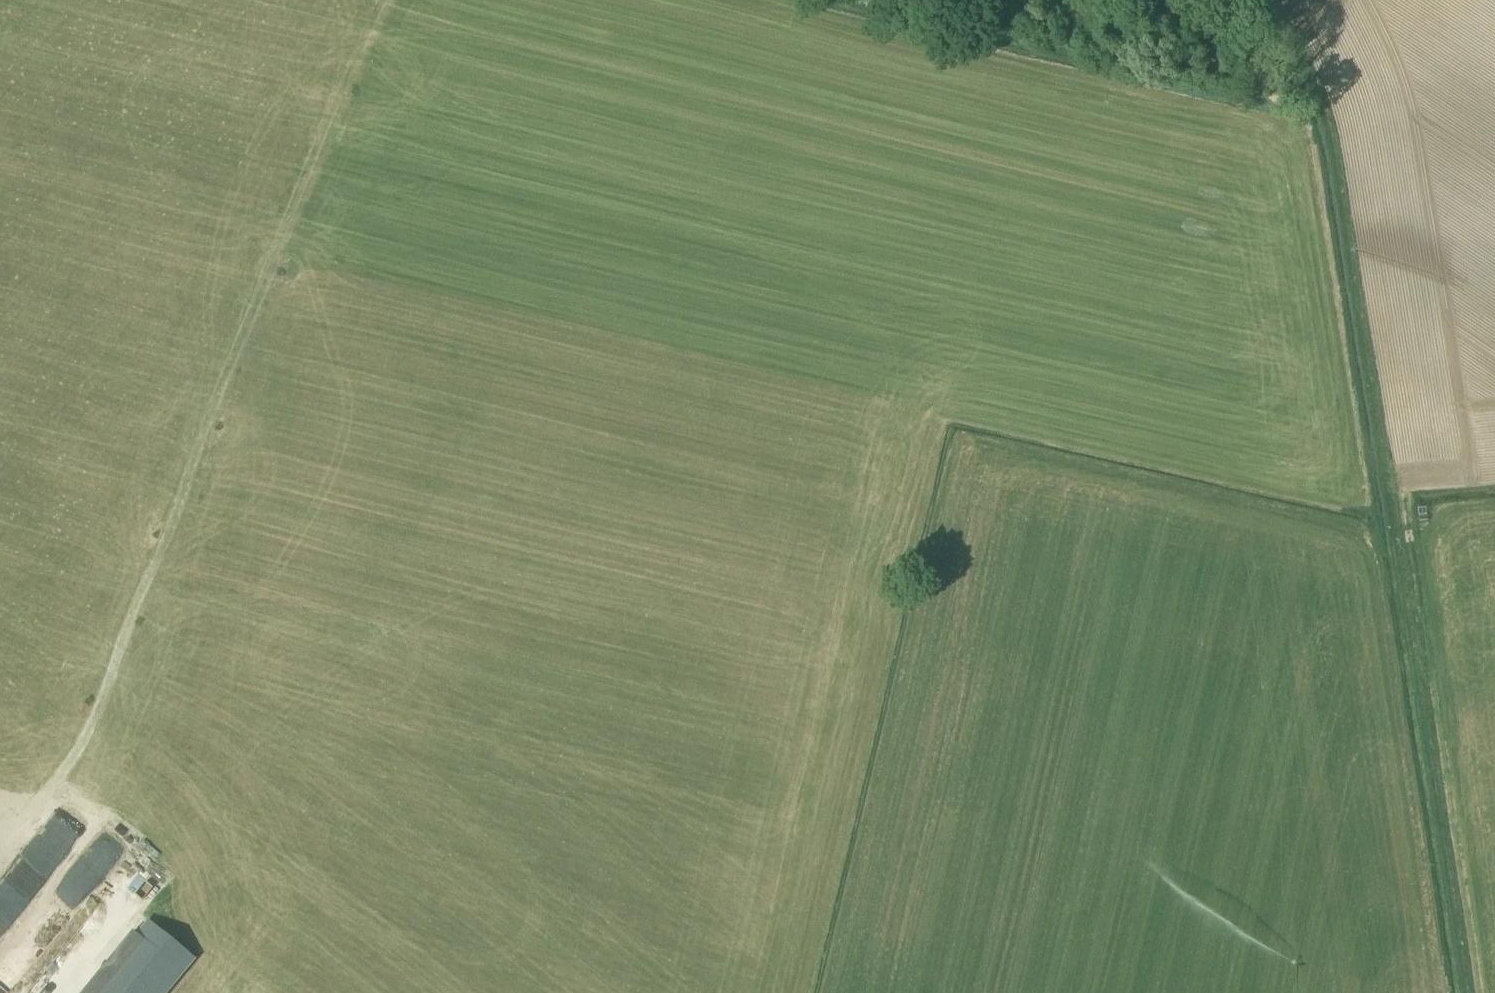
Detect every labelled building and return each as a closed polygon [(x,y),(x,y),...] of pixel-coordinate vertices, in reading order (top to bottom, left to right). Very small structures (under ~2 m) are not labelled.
[(105,830),(22,924),(42,941),(125,847),(105,830)] [(15,879),(32,896),(42,886),(25,869),(15,879)] [(0,900),(0,932),(23,907),(7,892),(0,900)] [(195,958),(149,919),(89,992),(166,992),(195,958)] [(35,952),(41,937),(20,928),(13,942),(35,952)]
